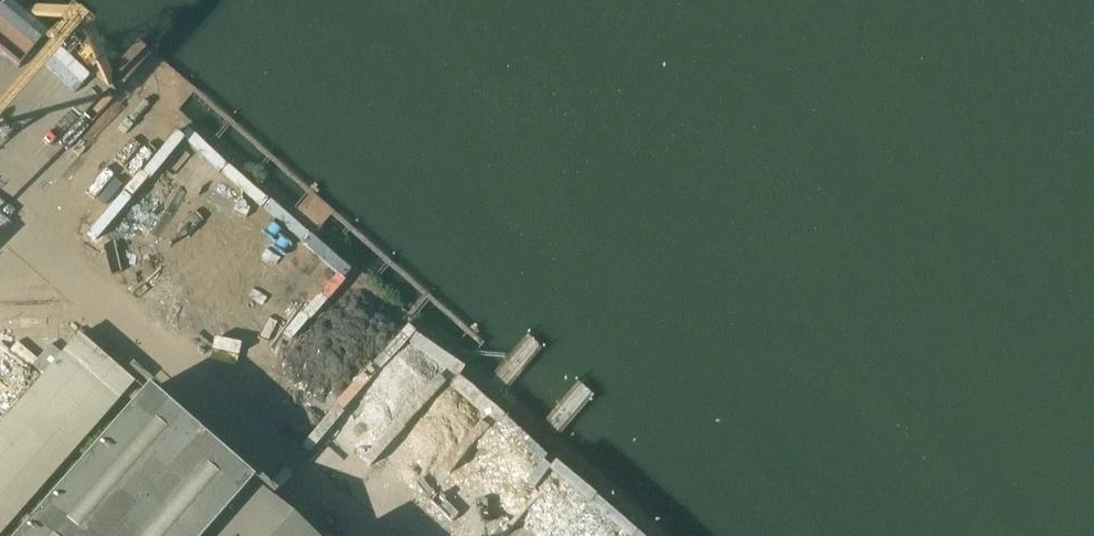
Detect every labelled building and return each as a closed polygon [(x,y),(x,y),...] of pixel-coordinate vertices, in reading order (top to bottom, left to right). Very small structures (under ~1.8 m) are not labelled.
[(234,379),(272,408),(279,400),(287,407),(295,396),(301,401),(345,345),(313,321),(333,295),(340,300),(358,276),(331,255),(234,379)] [(50,317),(33,335),(56,356),(73,339),(50,317)] [(132,384),(77,336),(0,424),(0,534),(132,384)] [(143,394),(18,535),(215,535),(255,490),(254,491),(143,394)] [(556,457),(478,535),(637,535),(556,457)] [(215,535),(308,535),(255,490),(215,535)]
